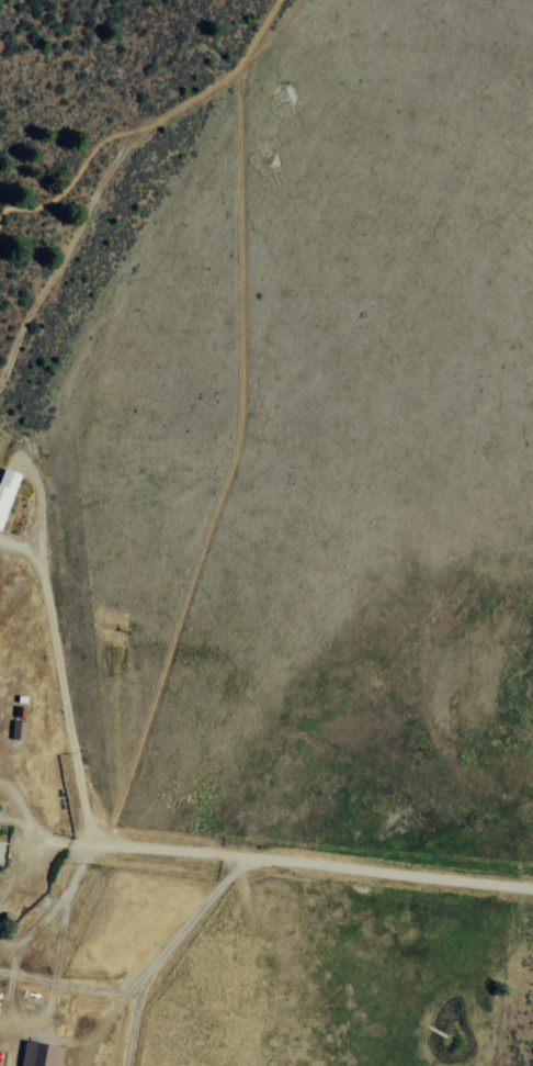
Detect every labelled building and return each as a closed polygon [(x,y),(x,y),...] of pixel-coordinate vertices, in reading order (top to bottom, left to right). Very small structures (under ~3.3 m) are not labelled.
[(18,474),(0,520),(0,467),(18,474)] [(10,737),(23,738),(23,721),(10,720),(10,737)] [(60,1045),(57,1065),(17,1065),(21,1040),(60,1045)]
